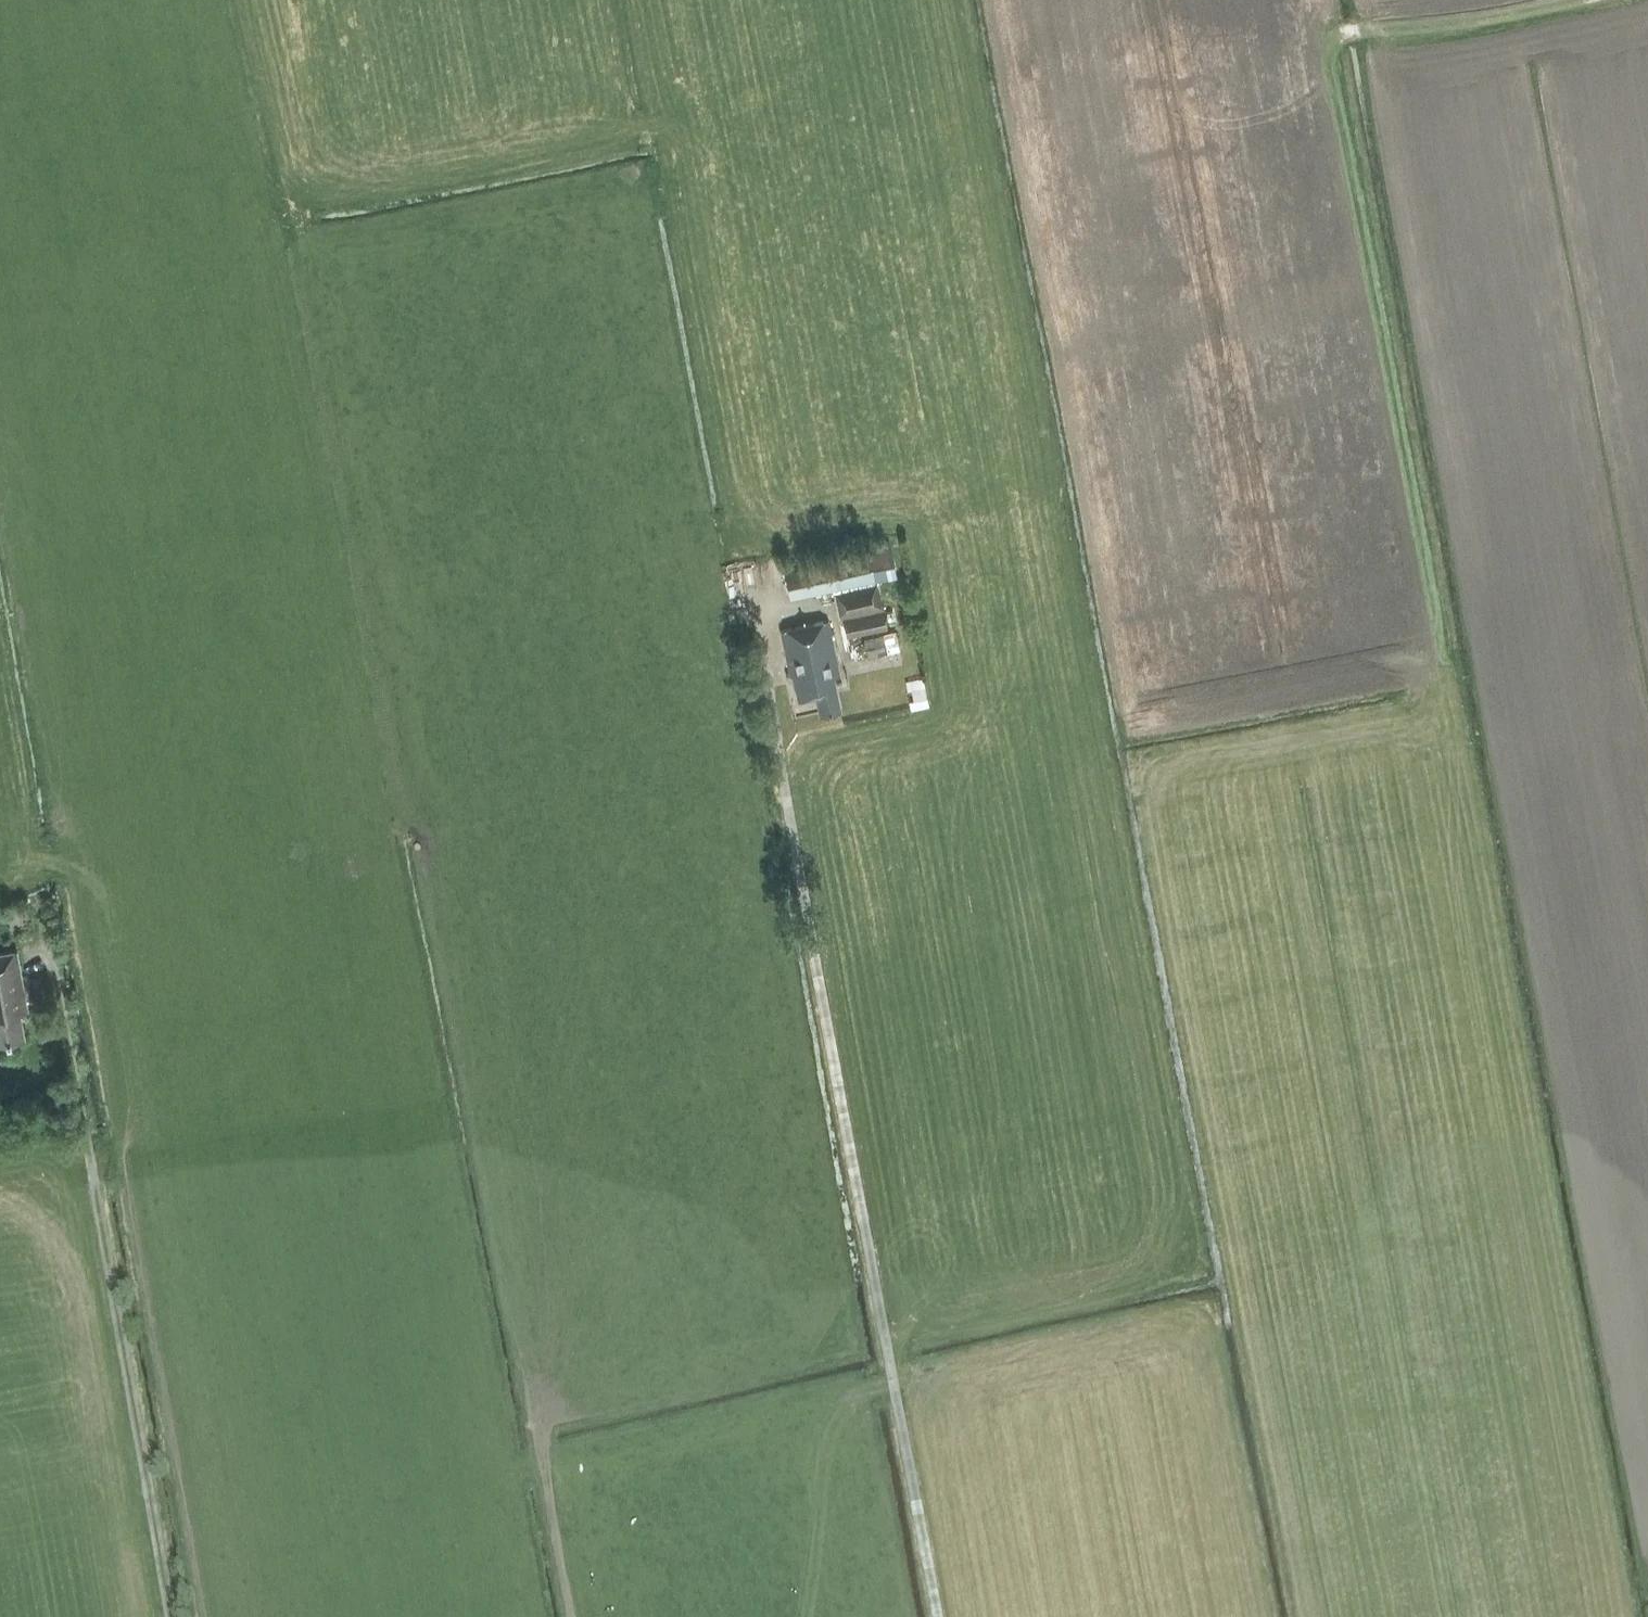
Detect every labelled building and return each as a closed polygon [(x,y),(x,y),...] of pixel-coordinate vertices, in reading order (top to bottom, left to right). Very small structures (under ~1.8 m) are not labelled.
[(890,542),(784,564),(790,594),(833,586),(839,619),(843,618),(847,636),(852,635),(853,639),(862,637),(861,633),(887,628),(877,581),(897,577),(890,542)] [(839,708),(838,700),(833,677),(841,676),(830,621),(782,630),(791,676),(793,676),(798,700),(817,696),(820,712),(839,708)] [(896,631),(864,637),(868,656),(899,649),(896,631)] [(910,709),(929,705),(926,689),(907,692),(910,709)] [(28,1012),(17,951),(0,955),(0,1042),(24,1037),(20,1013),(28,1012)]
